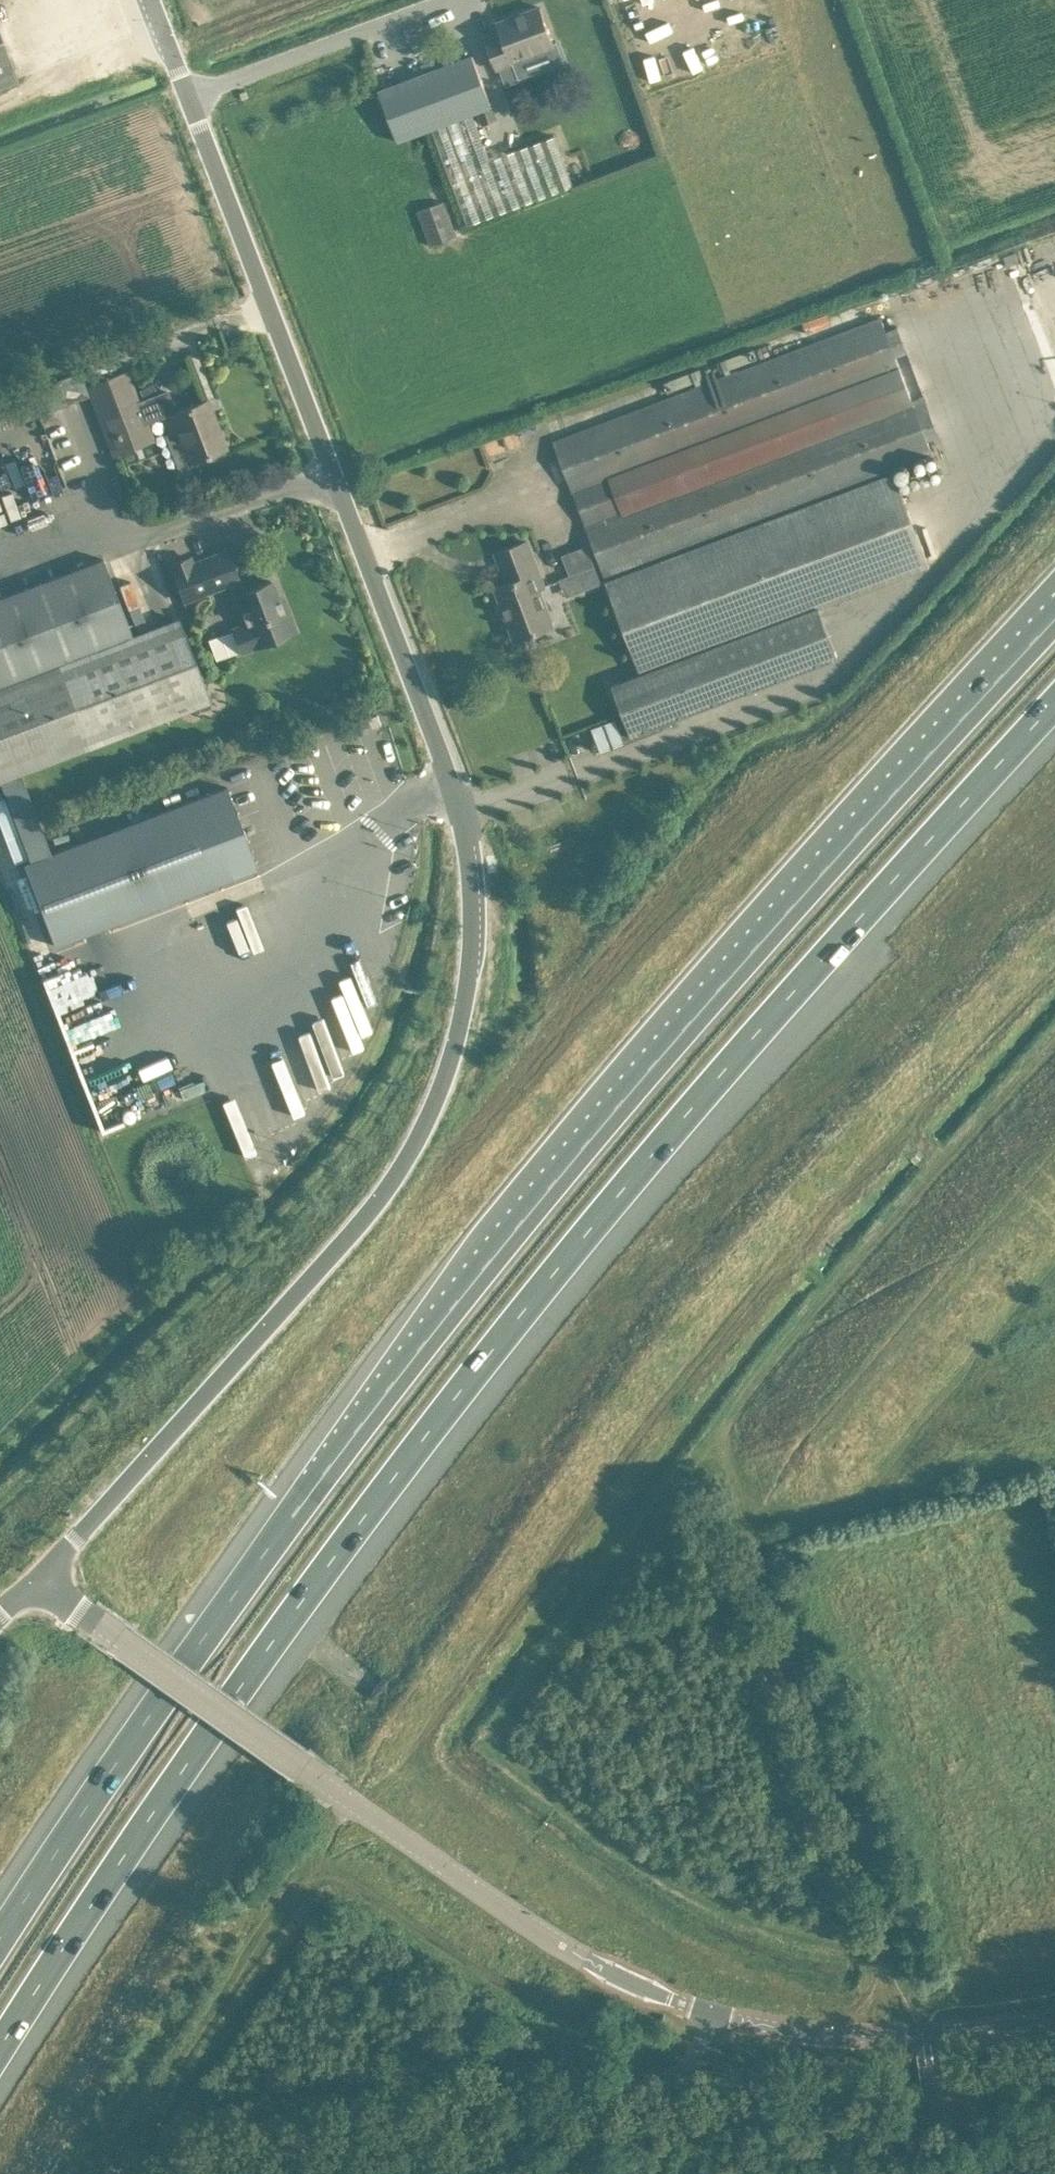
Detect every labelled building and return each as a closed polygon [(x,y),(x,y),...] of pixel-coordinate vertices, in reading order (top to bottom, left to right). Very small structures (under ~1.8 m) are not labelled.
[(496,67),(513,61),(512,59),(555,43),(541,6),(497,22),(501,34),(486,40),(494,60),(496,67)] [(18,78),(0,31),(0,84),(18,78)] [(497,118),(492,105),(473,54),(379,89),(398,140),(433,127),(470,225),(574,185),(556,135),(491,160),(473,112),(477,111),(482,124),(497,118)] [(444,199),(418,209),(431,245),(458,235),(444,199)] [(885,330),(880,316),(553,441),(605,575),(932,451),(912,400),(895,355),(907,350),(897,326),(885,330)] [(126,371),(89,385),(115,453),(152,439),(145,422),(137,401),(126,371)] [(165,390),(137,401),(145,422),(166,414),(172,431),(177,429),(190,461),(205,455),(225,448),(207,399),(186,406),(173,412),(165,390)] [(632,734),(838,657),(819,605),(929,564),(893,470),(607,580),(642,672),(612,683),(632,734)] [(516,638),(536,631),(553,625),(539,588),(545,586),(528,540),(496,551),(508,582),(496,586),(516,638)] [(189,556),(170,563),(173,571),(184,599),(228,582),(243,622),(230,627),(231,630),(236,642),(239,650),(240,654),(254,649),(253,646),(266,641),(271,643),(280,640),(282,635),(295,630),(287,608),(283,610),(278,597),(271,580),(244,590),(228,550),(192,563),(189,556)] [(0,595),(0,780),(14,816),(21,835),(31,861),(24,863),(55,944),(258,867),(227,786),(52,853),(44,830),(21,771),(83,748),(52,666),(56,664),(132,636),(130,631),(102,557),(0,595)] [(560,578),(567,596),(602,583),(595,564),(560,578)] [(56,664),(52,666),(83,748),(87,746),(189,707),(209,700),(178,618),(158,626),(132,636),(56,664)] [(616,717),(591,726),(600,751),(625,742),(616,717)] [(295,889),(167,926),(181,974),(309,938),(295,889)] [(227,1096),(247,1155),(290,1141),(287,1133),(302,1128),(298,1117),(324,1108),(306,1056),(292,1061),(292,1062),(280,1067),(283,1077),(227,1096)] [(910,2110),(899,2112),(901,2123),(912,2121),(910,2110)]
